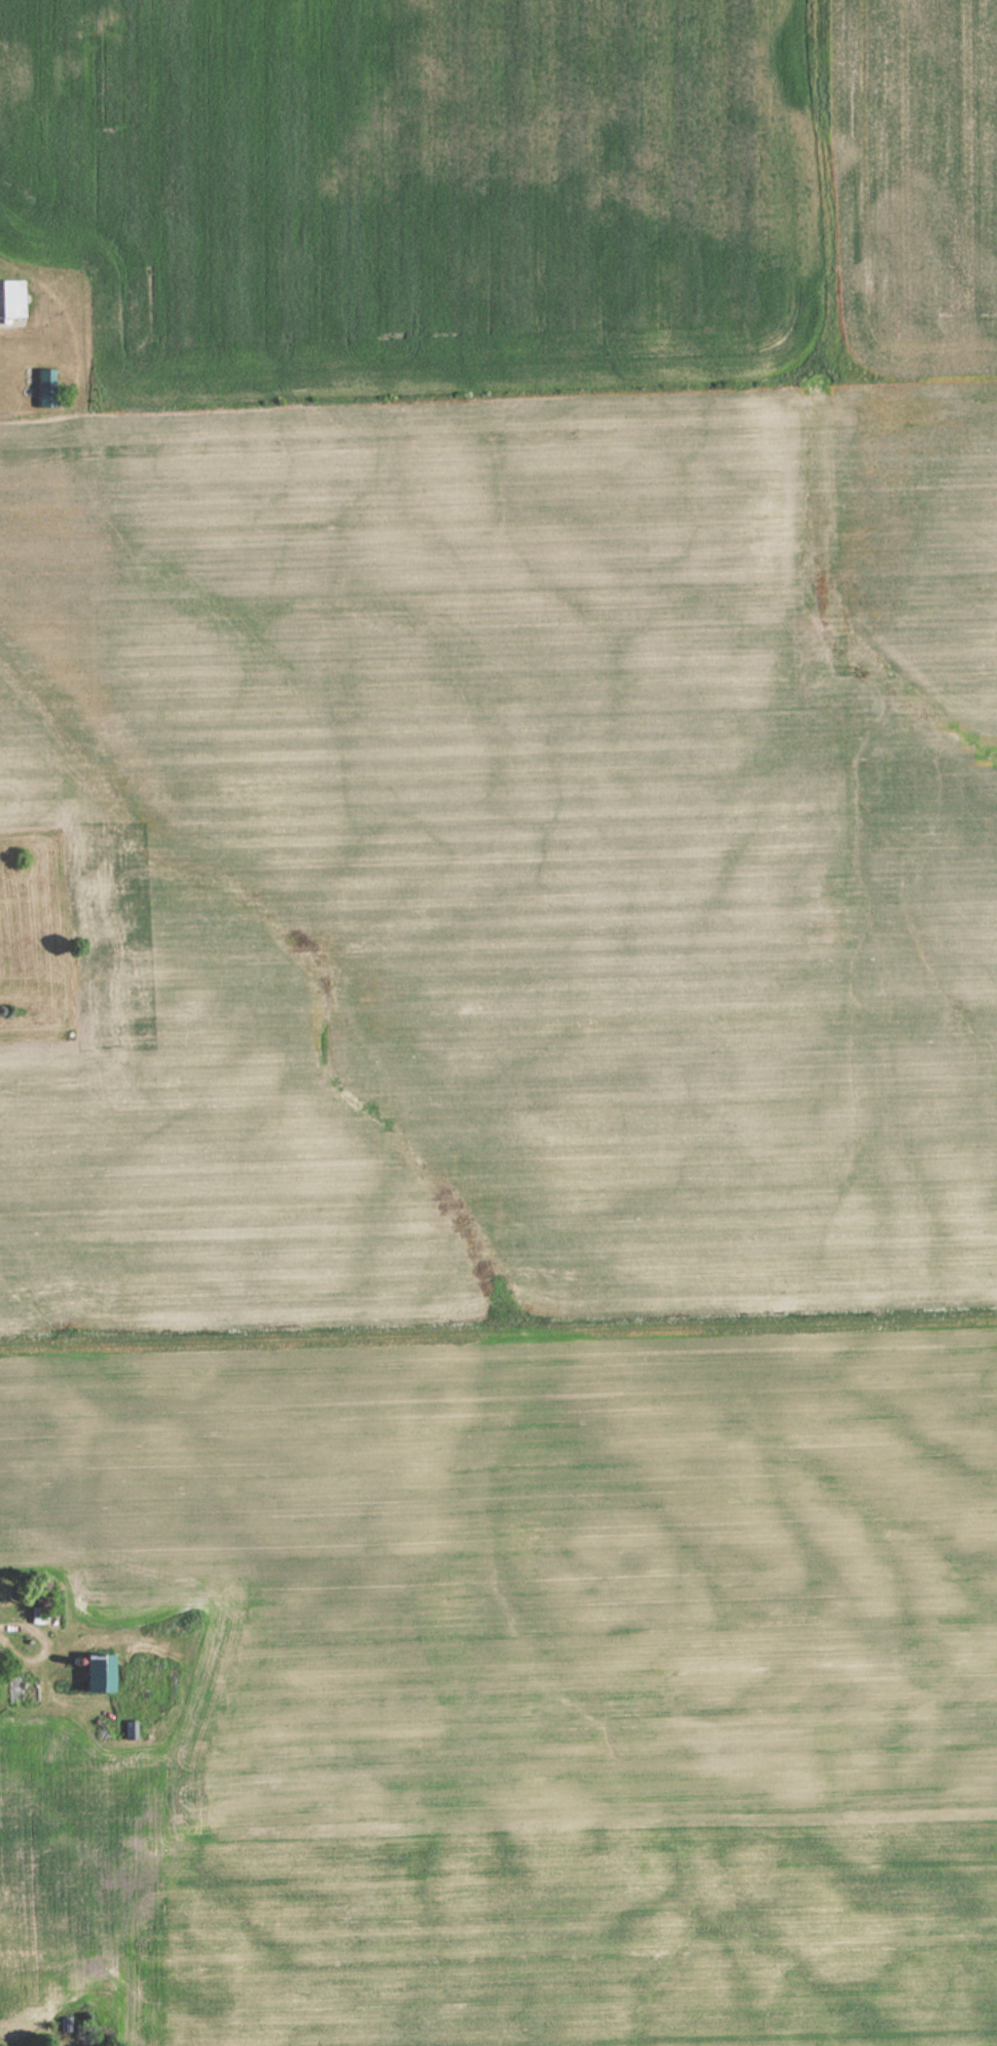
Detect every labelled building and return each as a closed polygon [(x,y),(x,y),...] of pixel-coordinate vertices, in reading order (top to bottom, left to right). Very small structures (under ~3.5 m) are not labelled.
[(0,280),(0,317),(23,317),(23,280),(0,280)] [(33,407),(54,407),(54,369),(33,369),(33,407)] [(86,1691),(113,1691),(113,1652),(86,1652),(86,1691)] [(37,1670),(13,1670),(13,1703),(37,1703),(37,1670)] [(135,1720),(124,1720),(124,1736),(135,1736),(135,1720)]
